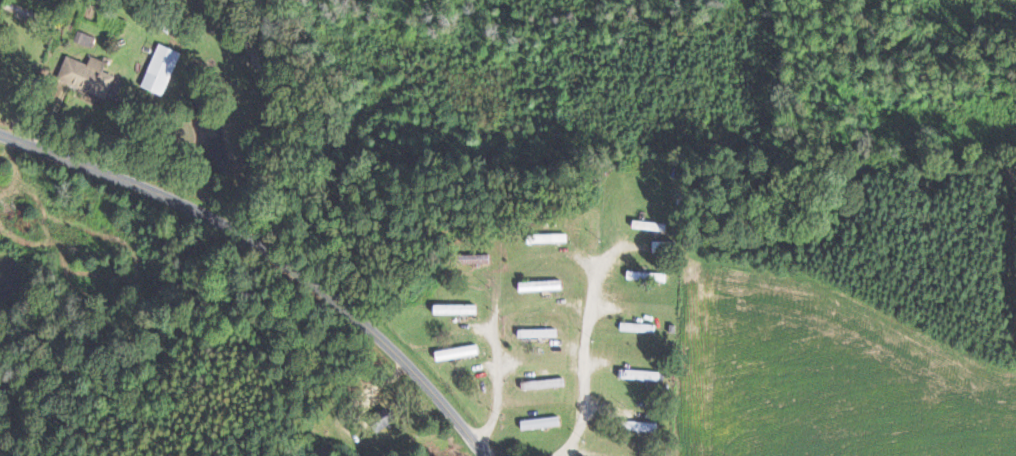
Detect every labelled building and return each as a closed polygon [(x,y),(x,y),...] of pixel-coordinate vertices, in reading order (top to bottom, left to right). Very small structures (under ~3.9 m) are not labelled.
[(93,48),(97,37),(80,30),(75,41),(93,48)] [(167,96),(184,52),(160,43),(143,86),(167,96)] [(68,56),(59,81),(112,99),(120,76),(107,71),(110,62),(93,56),(90,63),(68,56)] [(655,251),(678,252),(678,241),(655,240),(655,251)] [(565,280),(520,282),(521,291),(565,289),(565,280)] [(480,304),(445,305),(445,314),(480,314),(480,304)] [(521,338),(560,337),(560,329),(521,329),(521,338)] [(664,371),(622,369),(622,379),(663,381),(664,371)] [(524,421),(525,430),(563,425),(561,415),(524,421)] [(660,422),(629,421),(628,430),(660,432),(660,422)] [(332,441),(316,450),(319,455),(331,455),(338,451),(332,441)]
